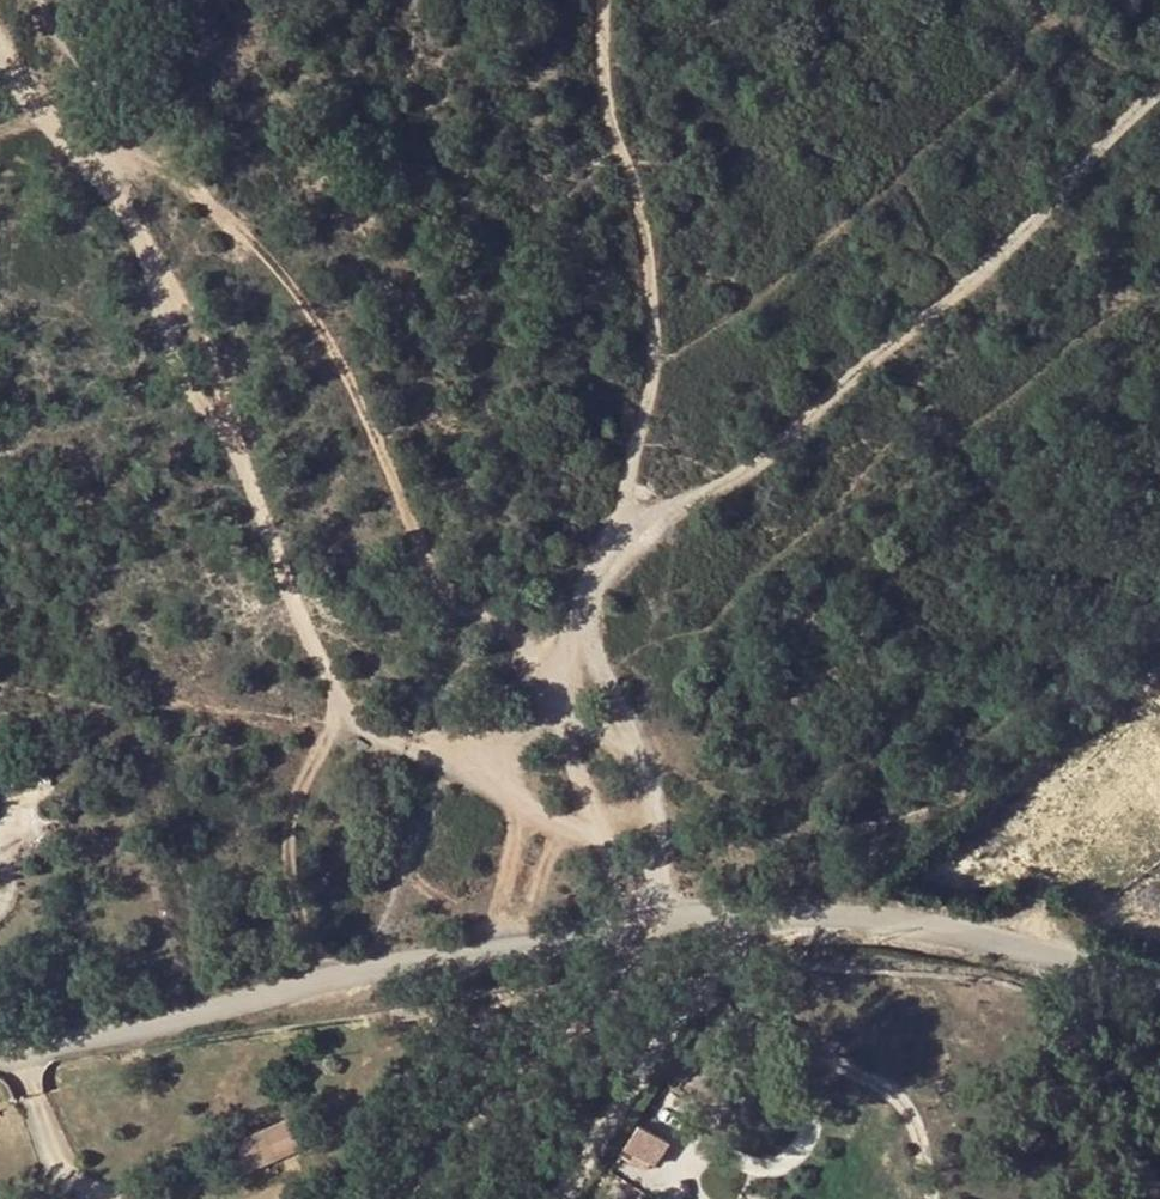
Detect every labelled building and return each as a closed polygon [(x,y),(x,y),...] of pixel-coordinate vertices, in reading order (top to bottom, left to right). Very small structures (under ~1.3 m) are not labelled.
[(620,1152),(652,1170),(670,1139),(638,1121),(620,1152)] [(272,1156),(262,1131),(221,1148),(231,1173),(272,1156)]
